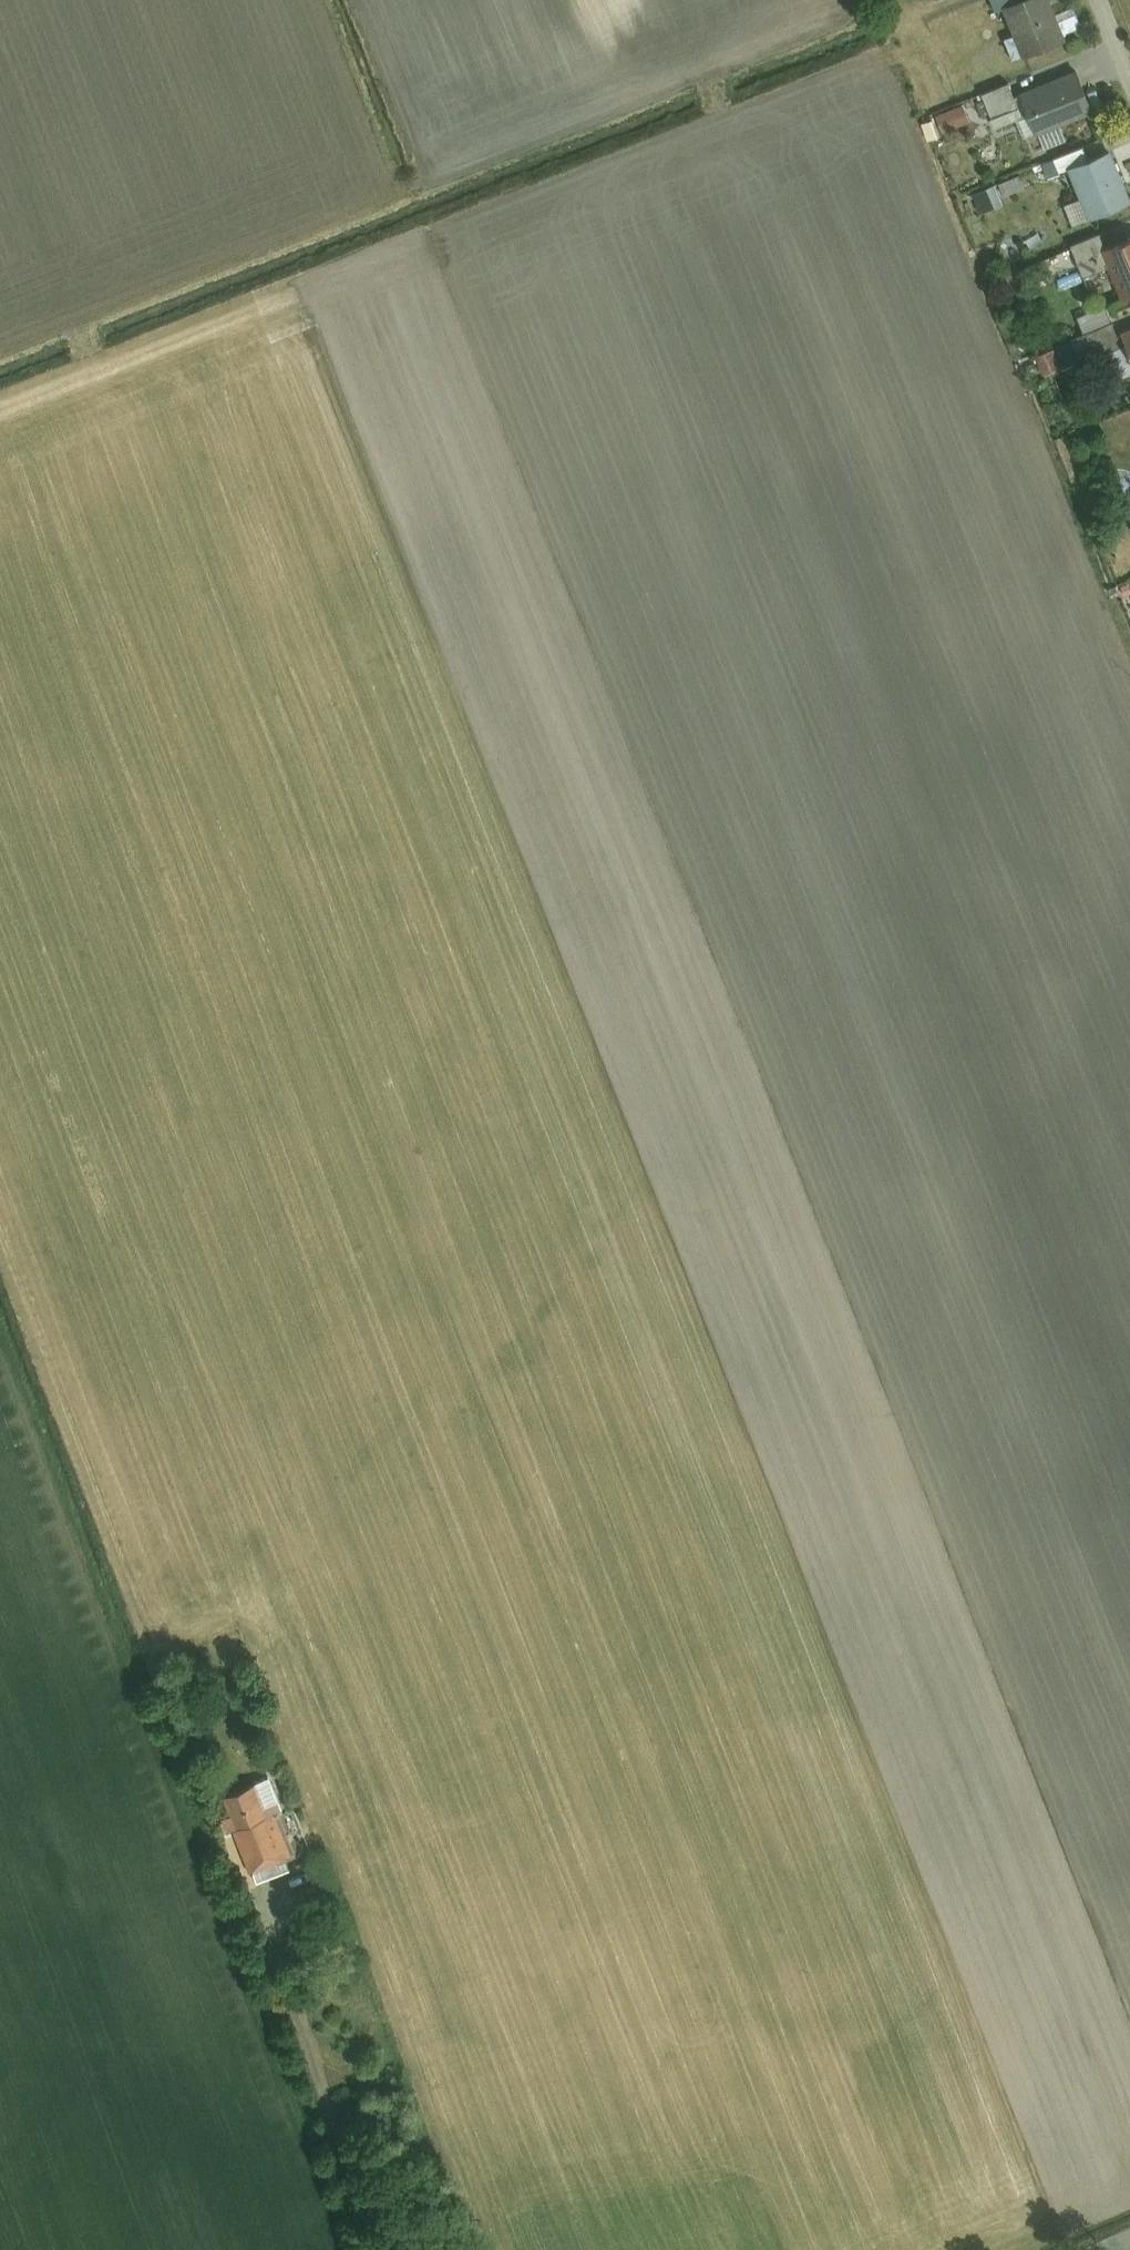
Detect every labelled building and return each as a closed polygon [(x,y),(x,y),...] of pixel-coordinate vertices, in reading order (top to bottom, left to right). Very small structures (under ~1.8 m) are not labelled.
[(1006,5),(1025,53),(1066,37),(1051,0),(1017,0),(1006,5)] [(1078,70),(1024,91),(1040,131),(1094,109),(1078,70)] [(1014,80),(986,91),(995,115),(1023,104),(1014,80)] [(1084,143),(1047,158),(1054,174),(1073,166),(1091,160),(1084,143)] [(1073,166),(1093,216),(1129,202),(1129,188),(1115,150),(1091,160),(1073,166)] [(1102,232),(1075,243),(1088,274),(1115,263),(1108,245),(1102,232)] [(1108,245),(1115,263),(1128,294),(1129,294),(1129,236),(1108,245)] [(1115,320),(1108,304),(1081,315),(1088,331),(1115,320)] [(1088,331),(1097,353),(1129,339),(1129,337),(1127,329),(1122,317),(1115,320),(1088,331)] [(1038,353),(1046,372),(1065,365),(1057,346),(1038,353)] [(274,1777),(229,1794),(235,1809),(225,1813),(231,1830),(237,1827),(254,1871),(298,1854),(281,1809),(286,1807),(274,1777)]
